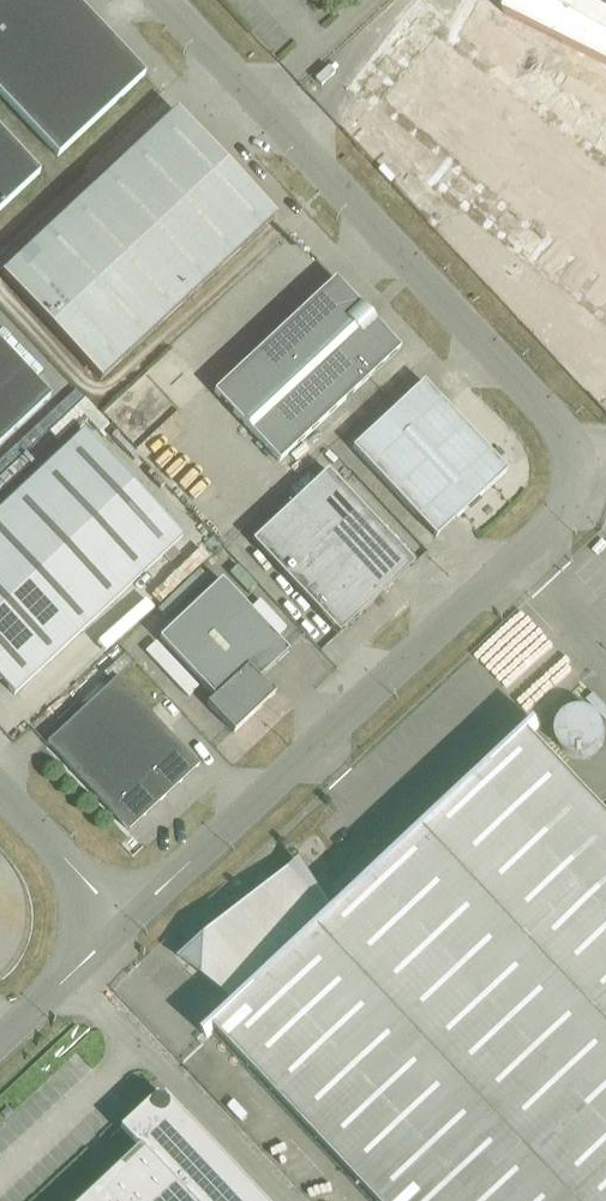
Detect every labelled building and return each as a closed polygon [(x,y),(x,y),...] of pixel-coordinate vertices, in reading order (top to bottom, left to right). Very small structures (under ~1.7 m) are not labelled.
[(58,156),(146,74),(110,35),(108,37),(95,23),(96,21),(76,0),(6,0),(0,6),(0,94),(58,156)] [(355,86),(447,161),(431,180),(605,322),(605,65),(504,14),(511,0),(477,0),(456,38),(419,8),(355,86)] [(504,14),(605,65),(605,0),(511,0),(504,14)] [(322,85),(335,73),(329,66),(315,79),(322,85)] [(276,216),(196,130),(177,110),(2,274),(101,379),(276,216)] [(40,173),(38,170),(36,171),(23,157),(25,156),(0,129),(0,210),(40,173)] [(401,348),(335,278),(214,391),(279,461),(401,348)] [(52,396),(0,341),(0,444),(52,396)] [(424,381),(353,447),(419,518),(439,499),(456,517),(485,491),(507,471),(424,381)] [(84,431),(0,511),(0,679),(14,694),(183,536),(84,431)] [(253,541),(339,634),(415,563),(328,470),(253,541)] [(208,703),(207,704),(234,732),(275,693),(269,687),(268,689),(259,679),(289,651),(222,579),(159,638),(215,698),(209,703),(208,703)] [(156,641),(146,651),(188,696),(199,687),(156,641)] [(47,743),(129,830),(199,765),(117,677),(47,743)] [(570,702),(546,732),(577,757),(601,728),(570,702)] [(226,921),(231,927),(200,955),(242,1000),(205,1036),(208,1038),(216,1030),(376,1200),(605,1200),(605,814),(532,734),(540,726),(538,724),(332,916),(290,871),(232,925),(227,920),(226,921)] [(122,1130),(138,1147),(81,1200),(264,1200),(164,1094),(162,1095),(166,1099),(165,1100),(162,1098),(160,1098),(158,1098),(157,1098),(156,1099),(154,1099),(157,1095),(156,1094),(120,1128),(121,1129),(111,1138),(112,1139),(122,1130)]
